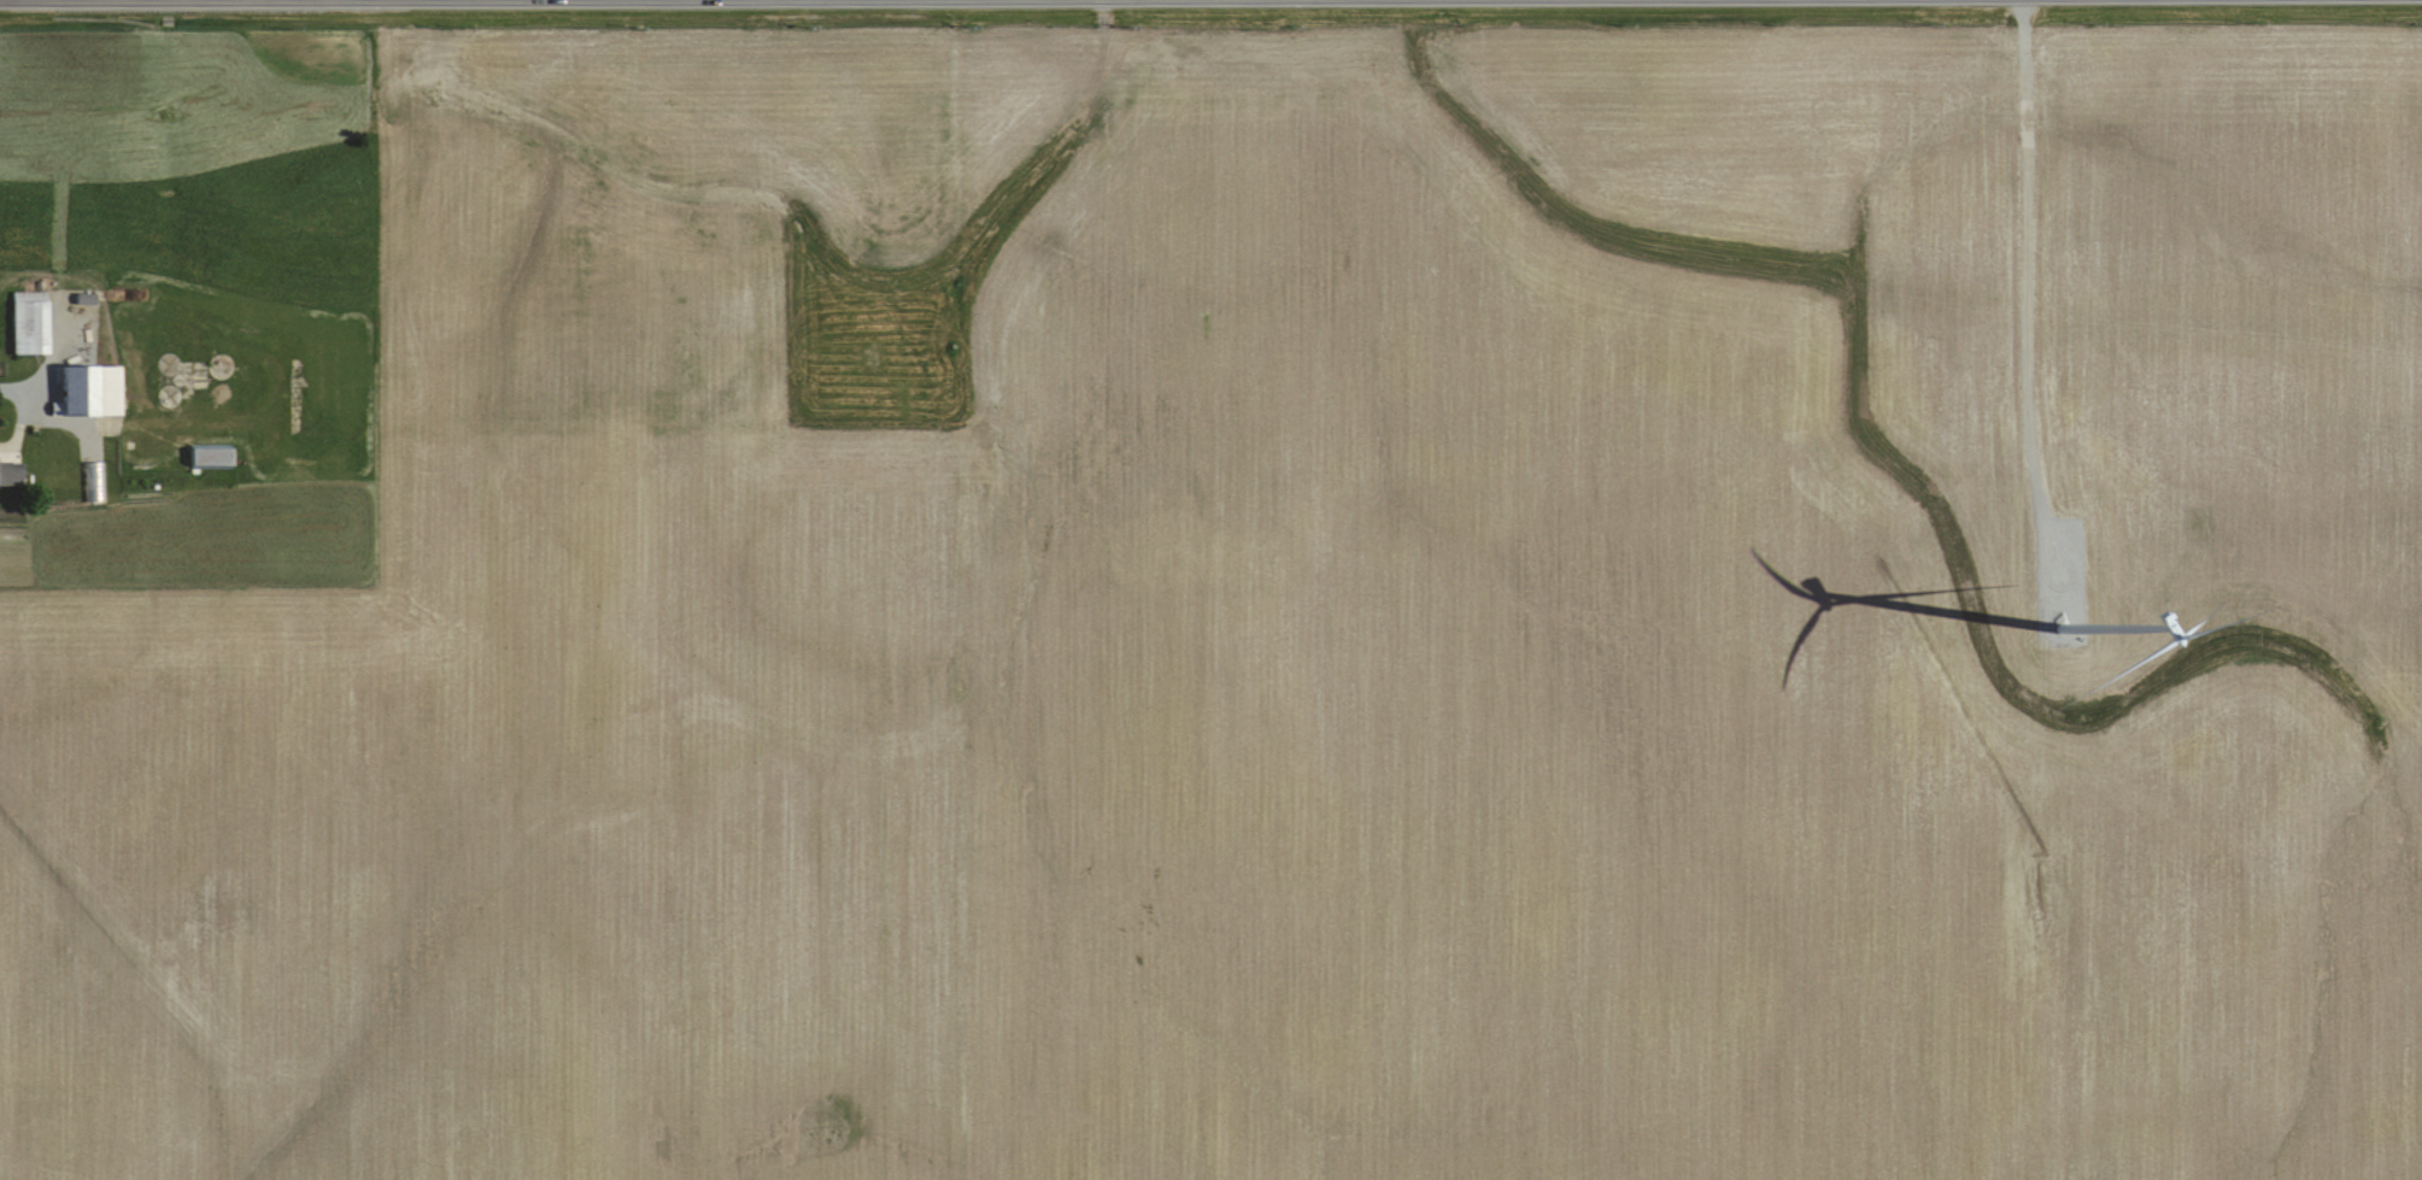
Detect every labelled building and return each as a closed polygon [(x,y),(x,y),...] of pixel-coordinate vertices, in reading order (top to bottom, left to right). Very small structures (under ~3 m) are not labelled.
[(7,292),(7,353),(42,353),(42,292),(7,292)] [(226,355),(205,355),(205,376),(226,376),(226,355)] [(187,362),(164,356),(160,369),(183,376),(187,362)] [(53,365),(53,415),(116,415),(116,365),(53,365)] [(224,382),(207,382),(207,401),(224,401),(224,382)] [(153,385),(153,404),(174,404),(174,385),(153,385)] [(230,444),(183,444),(183,468),(230,468),(230,444)] [(0,461),(0,483),(19,483),(19,461),(0,461)]
